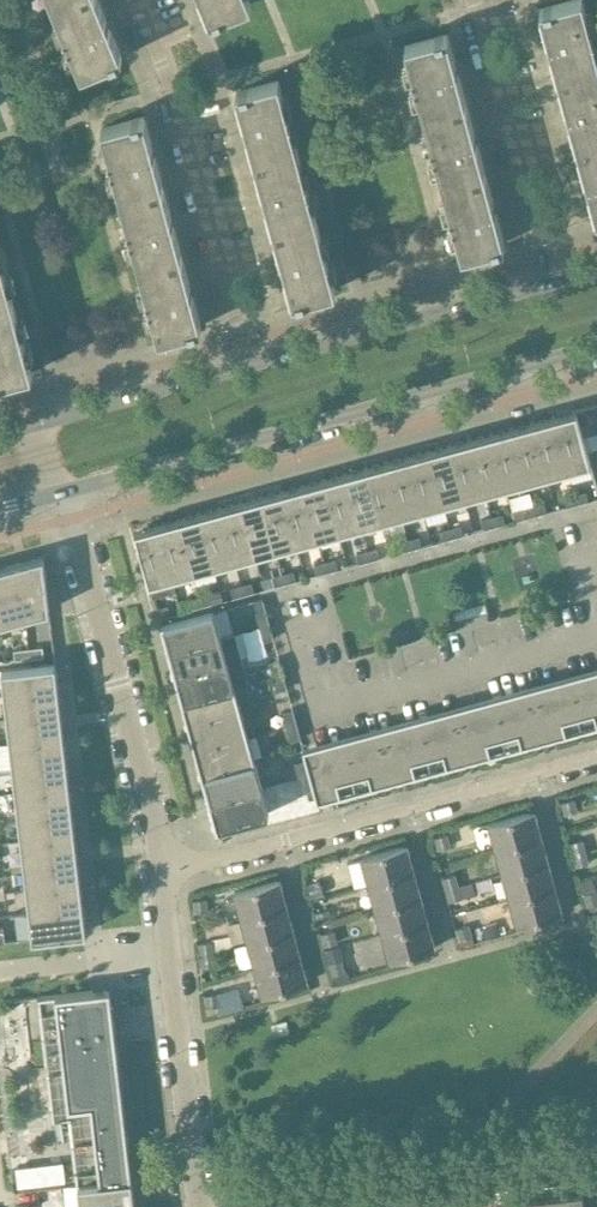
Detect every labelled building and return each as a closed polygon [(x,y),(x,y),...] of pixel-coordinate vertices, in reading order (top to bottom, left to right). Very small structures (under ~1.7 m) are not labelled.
[(53,6),(65,34),(82,27),(85,33),(108,24),(98,0),(68,0),(53,6)] [(210,20),(250,4),(249,0),(202,0),(210,20)] [(549,44),(572,38),(574,43),(593,38),(582,0),(570,0),(540,8),(549,44)] [(82,27),(65,34),(81,74),(121,57),(108,24),(85,33),(82,27)] [(405,45),(409,60),(413,75),(428,71),(430,76),(456,69),(447,33),(405,45)] [(549,44),(559,79),(596,69),(596,54),(593,38),(574,43),(572,38),(549,44)] [(428,71),(413,75),(424,116),(466,104),(456,69),(430,76),(428,71)] [(559,79),(568,113),(592,107),(593,112),(596,111),(596,69),(559,79)] [(236,91),(242,112),(246,125),(266,120),(268,126),(289,120),(278,79),(236,91)] [(466,104),(424,116),(432,144),(447,140),(449,145),(475,138),(466,104)] [(568,113),(578,150),(596,145),(596,111),(593,112),(592,107),(568,113)] [(101,127),(106,143),(110,158),(127,153),(128,158),(153,152),(143,116),(101,127)] [(266,120),(246,125),(255,161),(297,150),(289,120),(268,126),(266,120)] [(475,138),(449,145),(447,140),(432,144),(443,185),(485,174),(475,138)] [(578,150),(587,183),(596,181),(596,145),(578,150)] [(297,150),(255,161),(265,197),(286,191),(287,196),(308,190),(297,150)] [(153,152),(128,158),(127,153),(110,158),(121,198),(163,187),(153,152)] [(485,174),(443,185),(451,213),(466,210),(468,217),(495,209),(485,174)] [(587,183),(596,218),(596,181),(587,183)] [(163,187),(121,198),(129,227),(146,222),(148,229),(172,222),(163,187)] [(286,191),(265,197),(274,232),(316,220),(308,190),(287,196),(286,191)] [(466,210),(451,213),(462,254),(504,243),(495,209),(468,217),(466,210)] [(316,220),(274,232),(284,266),(304,260),(305,265),(327,260),(316,220)] [(172,222),(148,229),(146,222),(129,227),(140,268),(182,256),(172,222)] [(182,256),(140,268),(147,296),(165,292),(167,298),(191,292),(182,256)] [(304,260),(284,266),(293,301),(335,289),(327,260),(305,265),(304,260)] [(12,302),(4,273),(0,274),(0,306),(12,302)] [(191,292),(167,298),(165,292),(147,296),(158,337),(200,326),(191,292)] [(0,306),(0,343),(4,342),(6,348),(23,343),(12,302),(0,306)] [(0,343),(0,381),(31,372),(23,343),(6,348),(4,342),(0,343)] [(585,408),(576,411),(580,425),(589,423),(585,408)] [(576,410),(553,416),(567,469),(570,480),(593,474),(580,425),(576,411),(576,410)] [(567,469),(553,416),(532,422),(546,474),(567,469)] [(546,474),(532,422),(511,427),(525,480),(546,474)] [(525,480),(511,427),(490,433),(505,486),(525,480)] [(505,486),(490,433),(469,439),(484,491),(505,486)] [(484,491),(469,439),(449,444),(463,497),(484,491)] [(449,444),(428,450),(446,515),(466,510),(463,497),(449,444)] [(428,450),(407,456),(421,508),(423,508),(427,524),(446,518),(446,515),(428,450)] [(421,508),(407,456),(386,461),(401,514),(421,508)] [(386,461),(365,467),(380,520),(383,534),(404,528),(401,514),(386,461)] [(380,520),(365,467),(344,473),(359,526),(380,520)] [(359,526),(344,473),(324,478),(338,531),(359,526)] [(338,531),(324,478),(303,484),(317,537),(338,531)] [(317,537),(303,484),(282,490),(296,543),(317,537)] [(296,543),(282,490),(261,495),(276,548),(296,543)] [(586,491),(575,494),(577,503),(588,501),(586,491)] [(577,503),(575,494),(564,497),(567,506),(577,503)] [(276,548),(261,495),(240,501),(255,554),(276,548)] [(255,554),(240,501),(220,507),(234,560),(255,554)] [(544,502),(533,505),(536,515),(546,512),(544,502)] [(536,515),(533,505),(523,508),(525,518),(536,515)] [(234,560),(220,507),(199,512),(213,565),(234,560)] [(199,512),(178,518),(192,571),(195,582),(216,577),(213,565),(199,512)] [(502,514),(492,517),(494,526),(505,523),(502,514)] [(494,526),(492,517),(481,519),(484,529),(494,526)] [(192,571),(178,518),(157,524),(171,577),(192,571)] [(157,524),(135,530),(152,595),(175,589),(171,577),(157,524)] [(461,525),(450,528),(453,537),(463,534),(461,525)] [(453,537),(450,528),(440,531),(442,540),(453,537)] [(419,536),(408,539),(411,548),(421,545),(419,536)] [(411,548),(408,539),(398,542),(400,551),(411,548)] [(377,548),(367,551),(369,560),(380,557),(377,548)] [(369,560),(367,551),(356,554),(358,563),(369,560)] [(43,555),(17,562),(24,617),(49,610),(43,555)] [(335,559),(324,562),(327,571),(337,569),(335,559)] [(0,567),(0,623),(24,617),(17,562),(0,567)] [(327,571),(324,562),(314,565),(316,574),(327,571)] [(293,571),(283,573),(285,583),(296,580),(293,571)] [(285,583),(283,573),(272,576),(275,586),(285,583)] [(252,582),(241,585),(244,594),(254,591),(252,582)] [(244,594),(241,585),(230,588),(233,597),(244,594)] [(210,594),(199,596),(202,606),(212,603),(210,594)] [(202,606),(199,596),(189,599),(191,608),(202,606)] [(157,607),(160,617),(170,614),(168,604),(157,607)] [(269,624),(265,609),(256,612),(260,626),(269,624)] [(221,636),(213,610),(161,624),(168,650),(221,636)] [(273,638),(269,624),(260,626),(264,641),(273,638)] [(221,636),(168,650),(172,668),(174,674),(175,676),(241,658),(234,633),(221,636)] [(42,646),(28,648),(29,658),(30,658),(43,656),(42,646)] [(29,658),(28,648),(13,650),(14,660),(29,658)] [(241,658),(175,676),(181,701),(234,687),(248,683),(241,658)] [(283,674),(279,659),(269,662),(273,676),(283,674)] [(31,665),(1,669),(4,694),(58,687),(55,663),(31,665)] [(529,686),(533,699),(544,738),(596,724),(596,667),(529,686)] [(287,688),(283,674),(273,676),(277,691),(287,688)] [(544,738),(533,699),(529,686),(454,706),(458,719),(468,759),(544,738)] [(58,687),(4,694),(7,718),(60,712),(58,687)] [(241,711),(234,687),(181,701),(188,726),(241,711)] [(468,759),(458,719),(454,706),(379,727),(383,740),(393,779),(468,759)] [(296,724),(292,709),(283,712),(287,726),(296,724)] [(248,736),(241,711),(188,726),(195,751),(248,736)] [(60,712),(7,718),(10,743),(63,737),(60,712)] [(300,738),(296,724),(287,726),(291,741),(300,738)] [(393,779),(383,740),(379,727),(342,737),(302,747),(306,759),(306,761),(310,774),(314,788),(317,800),(393,779)] [(255,761),(248,736),(195,751),(202,776),(255,761)] [(63,737),(10,743),(12,767),(66,761),(63,737)] [(310,774),(306,761),(306,759),(297,762),(301,776),(310,774)] [(66,761),(12,767),(15,791),(69,785),(66,761)] [(208,801),(261,787),(255,761),(202,776),(208,801)] [(314,788),(310,774),(301,776),(305,791),(314,788)] [(69,785),(15,791),(18,816),(72,810),(69,785)] [(216,828),(269,813),(261,787),(208,801),(216,828)] [(577,810),(573,799),(562,802),(565,814),(577,810)] [(72,810),(18,816),(21,840),(74,834),(72,810)] [(541,835),(534,810),(489,823),(495,848),(541,835)] [(74,834),(21,840),(23,864),(77,858),(74,834)] [(450,845),(447,834),(435,837),(438,849),(450,845)] [(548,861),(541,835),(495,848),(502,873),(548,861)] [(569,843),(573,854),(584,851),(581,839),(569,843)] [(414,871),(407,845),(361,857),(368,883),(414,871)] [(587,862),(584,851),(573,854),(576,865),(587,862)] [(77,858),(23,864),(26,889),(80,883),(77,858)] [(555,885),(548,861),(502,873),(509,898),(555,885)] [(421,895),(414,871),(368,883),(375,908),(421,895)] [(443,878),(446,889),(458,886),(455,874),(443,878)] [(287,905),(280,879),(234,891),(241,918),(287,905)] [(319,880),(308,883),(311,895),(323,892),(319,880)] [(80,883),(26,889),(29,913),(83,907),(80,883)] [(562,912),(555,885),(509,898),(516,925),(562,912)] [(461,897),(458,886),(446,889),(449,900),(461,897)] [(595,890),(584,894),(587,905),(586,905),(587,912),(596,909),(596,897),(595,890)] [(427,920),(421,895),(375,908),(382,933),(427,920)] [(206,898),(194,900),(195,912),(208,911),(206,898)] [(293,930),(287,905),(241,918),(248,943),(293,930)] [(83,907),(29,913),(32,938),(83,933),(86,932),(83,907)] [(316,912),(319,924),(331,920),(328,909),(316,912)] [(435,947),(427,920),(382,933),(389,959),(435,947)] [(468,925),(457,928),(460,940),(472,937),(468,925)] [(300,955),(293,930),(248,943),(254,967),(300,955)] [(321,933),(324,946),(337,942),(334,930),(321,933)] [(211,942),(199,943),(200,955),(213,954),(211,942)] [(214,966),(213,954),(200,955),(202,967),(214,966)] [(307,982),(300,955),(254,967),(262,994),(307,982)] [(333,974),(344,971),(341,959),(330,962),(333,974)] [(89,990),(39,996),(40,1012),(51,1109),(68,1108),(69,1118),(77,1184),(131,1178),(129,1163),(116,1043),(109,988),(93,990),(89,990)] [(217,993),(205,995),(207,1007),(219,1005),(217,993)] [(62,1162),(17,1167),(19,1186),(64,1180),(62,1162)] [(77,1184),(77,1185),(80,1206),(93,1206),(134,1202),(131,1178),(77,1184)] [(496,1198),(497,1206),(584,1206),(582,1188),(579,1189),(566,1190),(551,1192),(550,1192),(539,1193),(537,1194),(524,1195),(523,1195),(511,1197),(510,1197),(496,1198)]
